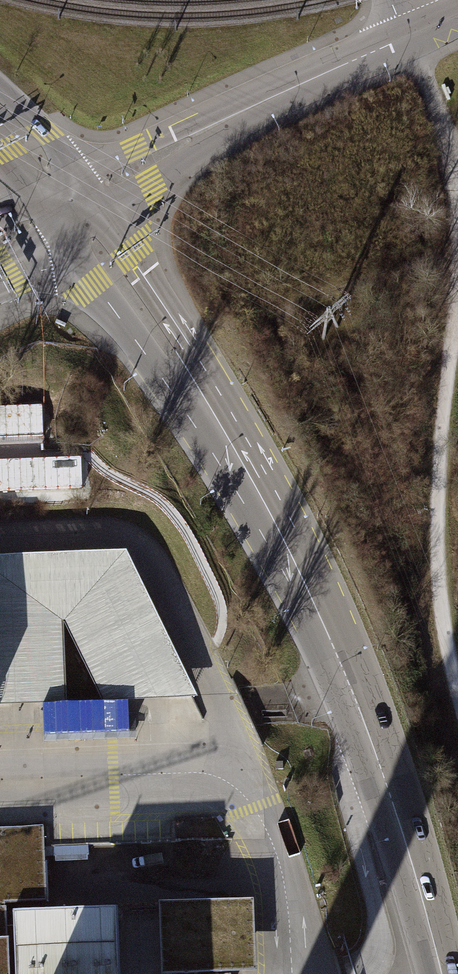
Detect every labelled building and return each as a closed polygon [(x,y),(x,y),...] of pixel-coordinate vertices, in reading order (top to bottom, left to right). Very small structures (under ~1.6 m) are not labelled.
[(0,562),(0,702),(63,699),(61,622),(65,622),(104,698),(191,695),(132,576),(122,564),(105,558),(0,562)] [(0,827),(0,909),(6,909),(5,905),(47,904),(44,826),(0,827)] [(253,900),(158,904),(161,969),(256,965),(253,900)] [(9,939),(7,939),(6,909),(0,909),(0,973),(11,973),(9,939)] [(115,910),(13,913),(15,973),(118,973),(115,910)]
